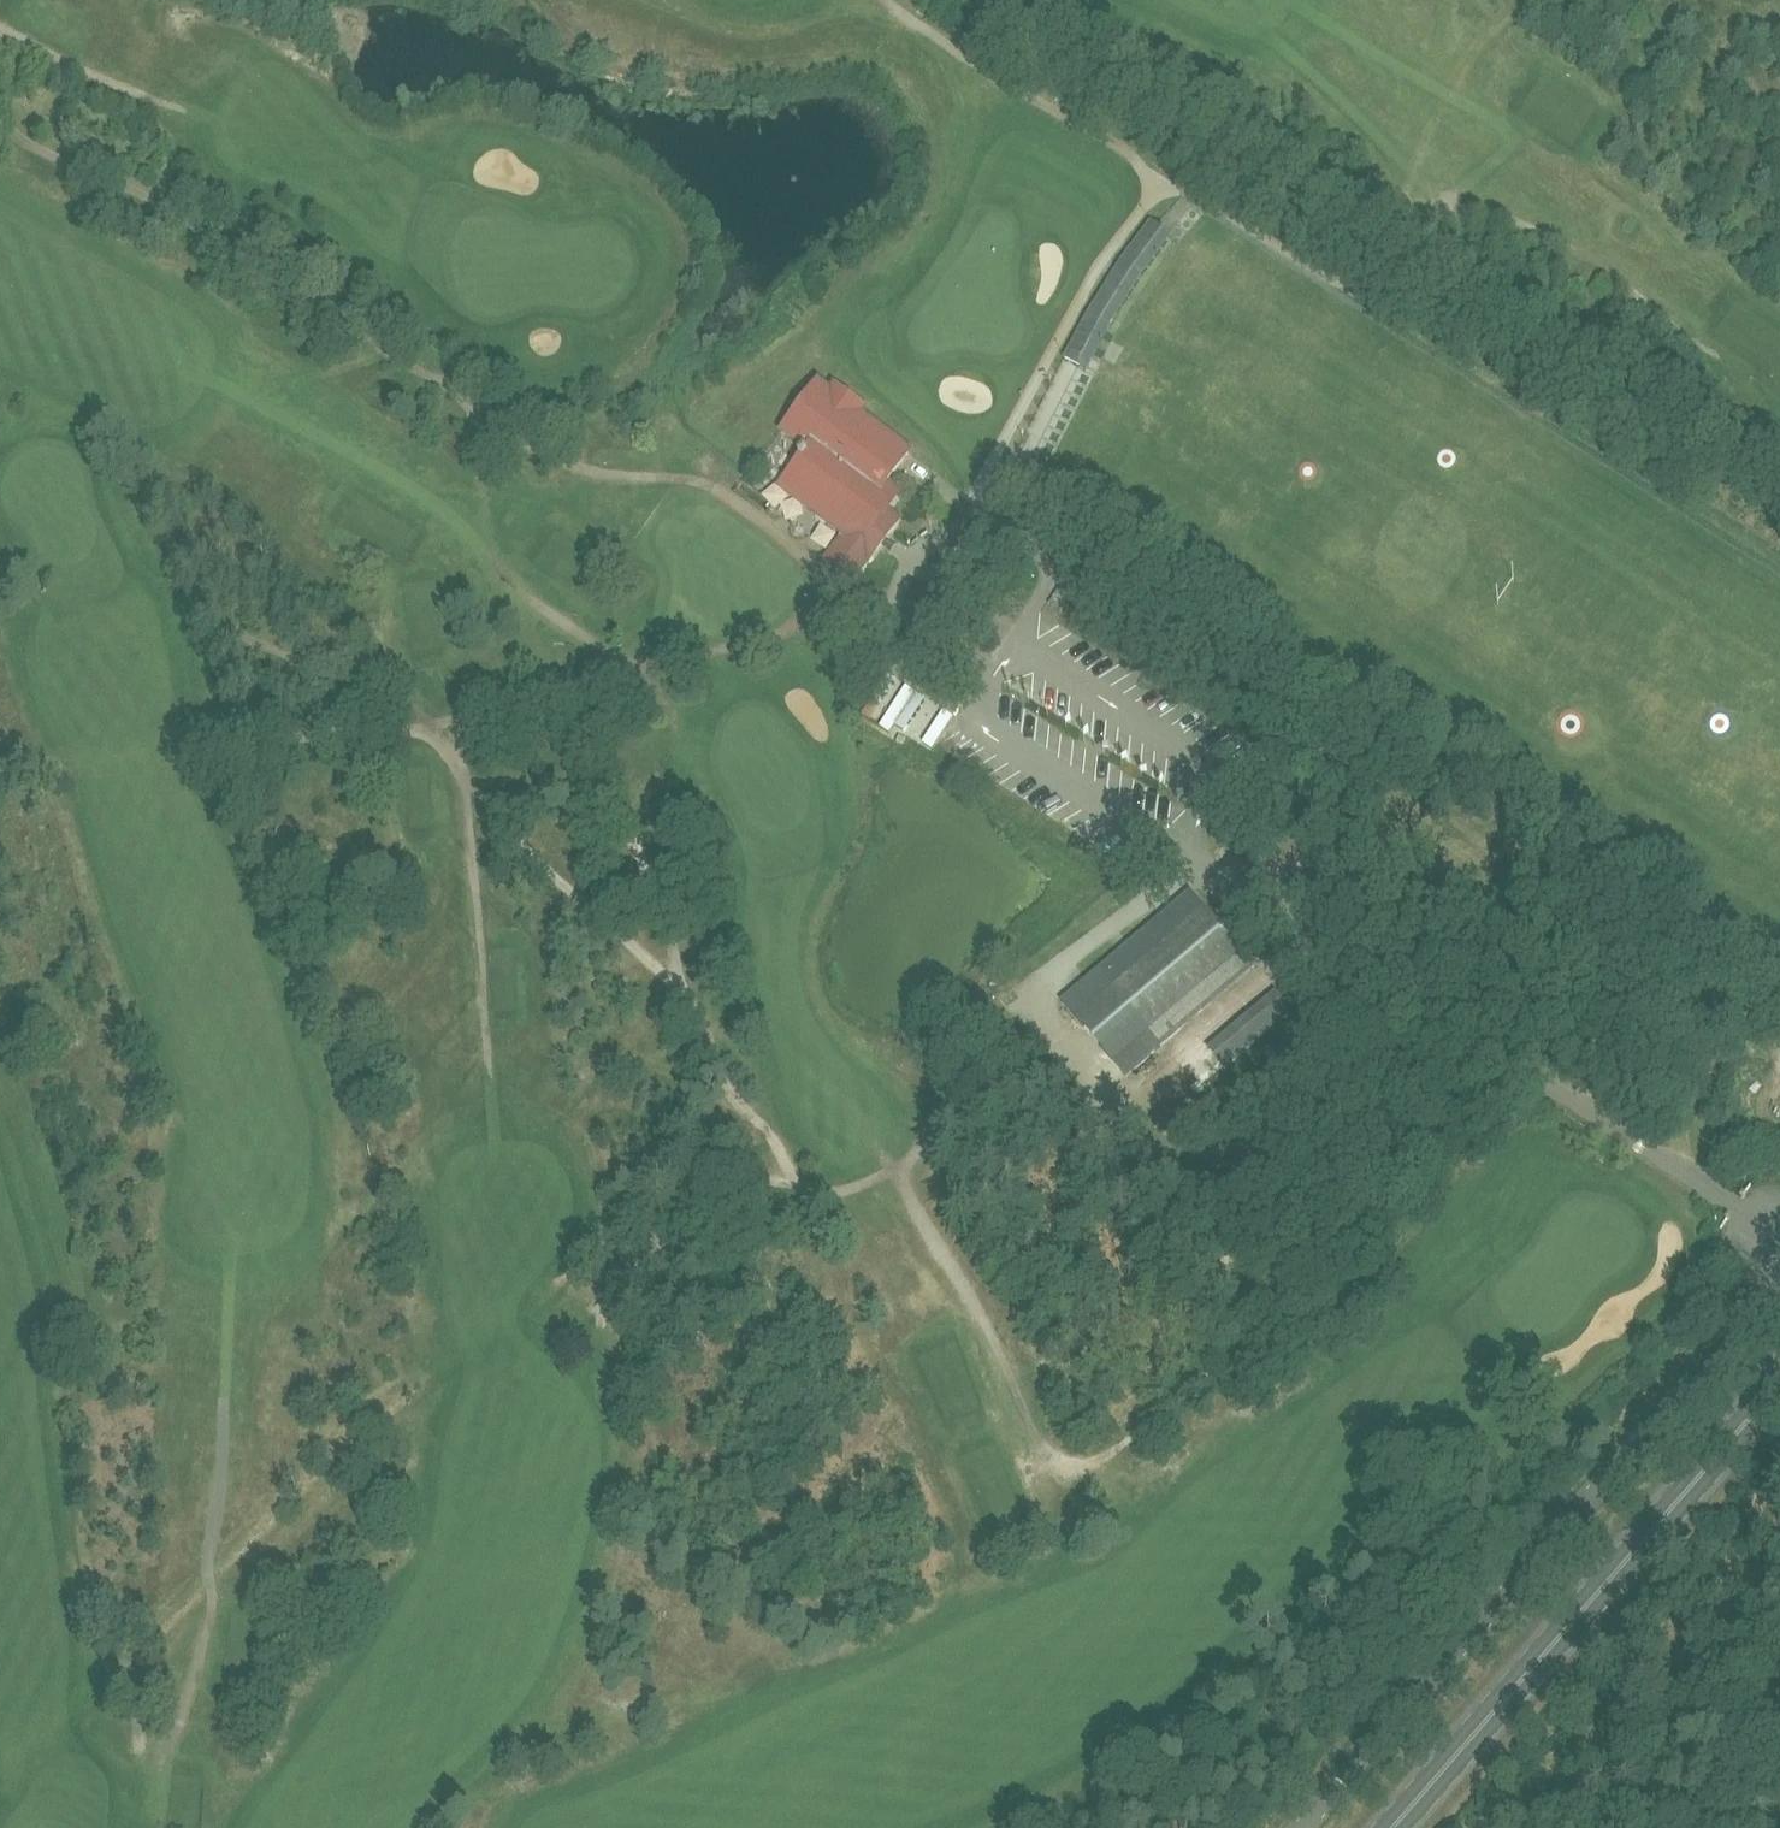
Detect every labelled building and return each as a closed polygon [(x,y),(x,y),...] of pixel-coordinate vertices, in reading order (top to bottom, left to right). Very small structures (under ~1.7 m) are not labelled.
[(1144,200),(1039,374),(1072,395),(1180,222),(1144,200)] [(832,394),(818,384),(796,414),(821,433),(806,452),(802,450),(798,455),(802,458),(783,484),(847,532),(826,559),(853,580),(897,521),(887,513),(887,508),(897,494),(884,484),(908,452),(857,414),(862,408),(836,388),(832,394)] [(903,727),(924,695),(887,671),(861,711),(889,729),(894,721),(903,727)] [(932,746),(953,714),(942,707),(921,739),(932,746)] [(1190,892),(1098,970),(1071,993),(1061,1001),(1125,1076),(1162,1044),(1253,966),(1196,900),(1190,892)] [(1228,1070),(1294,1013),(1275,992),(1209,1048),(1228,1070)] [(1759,1010),(1764,1003),(1755,996),(1749,1003),(1759,1010)]
